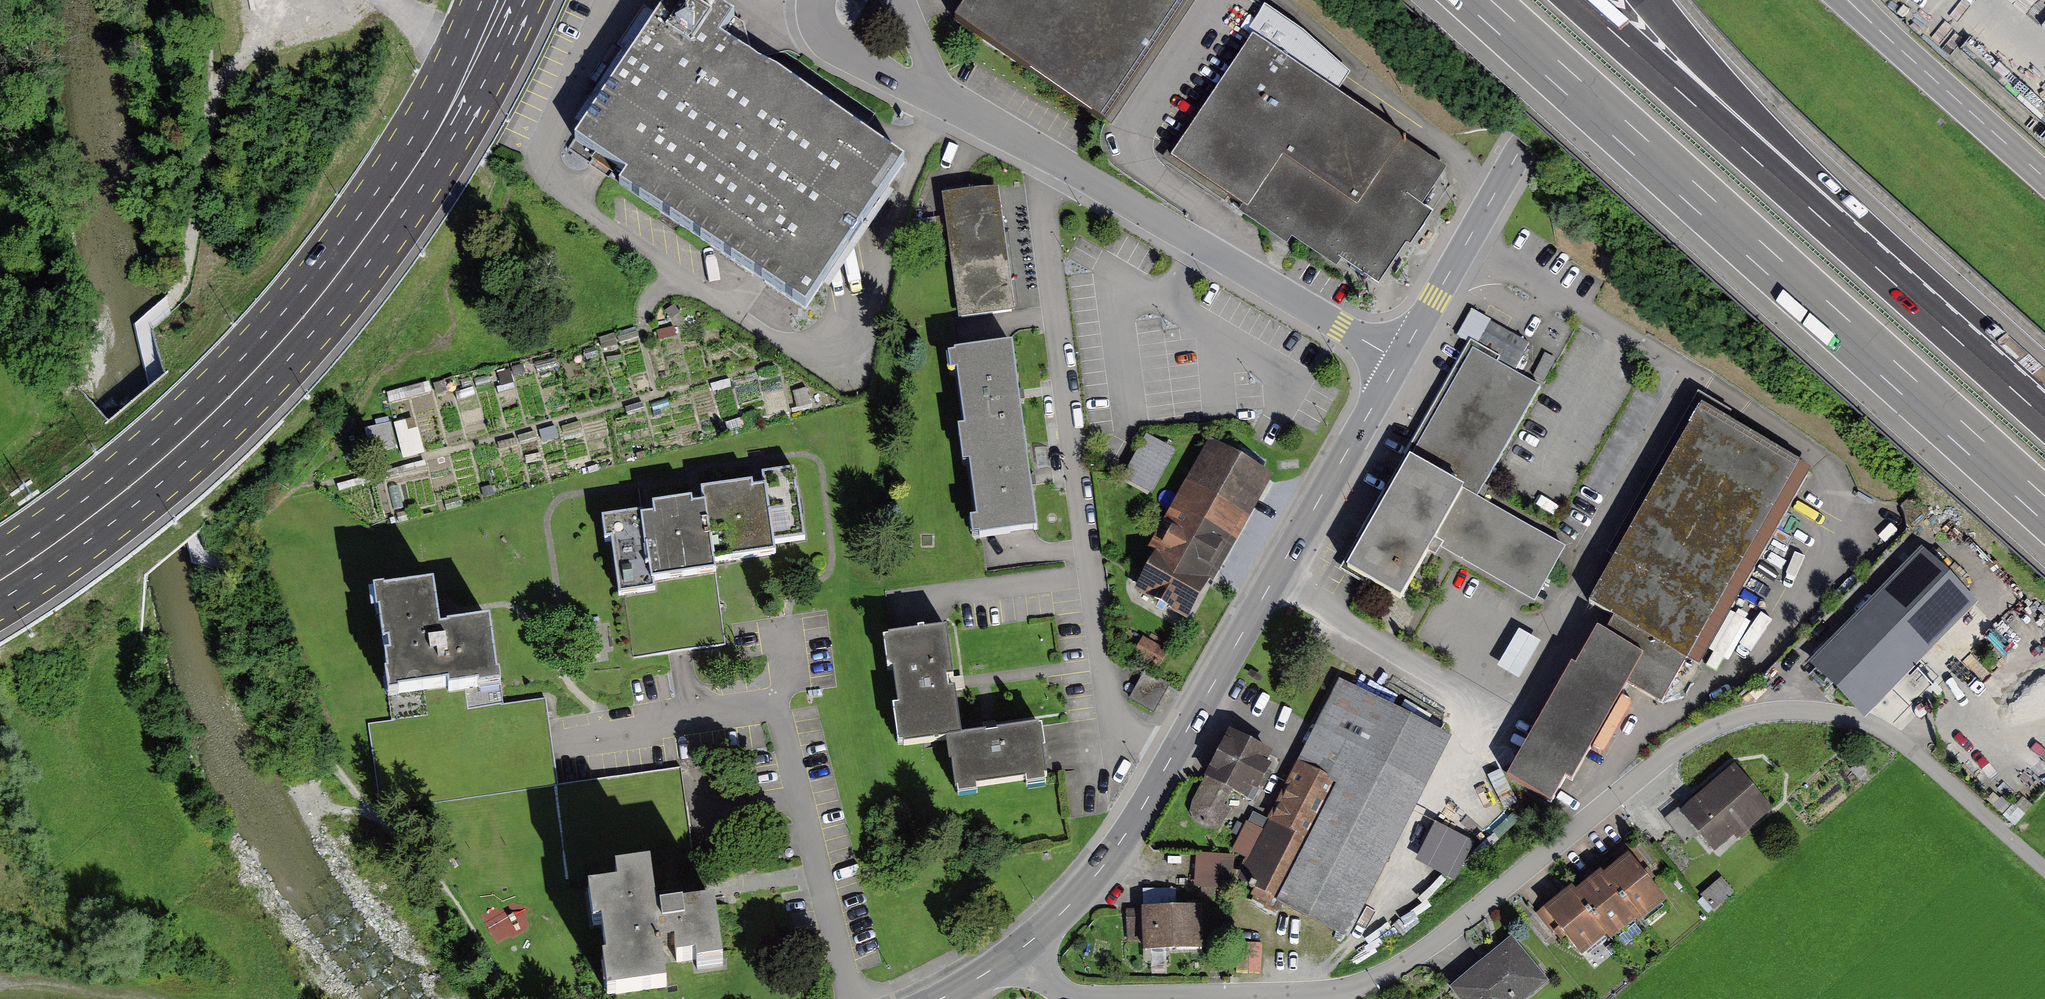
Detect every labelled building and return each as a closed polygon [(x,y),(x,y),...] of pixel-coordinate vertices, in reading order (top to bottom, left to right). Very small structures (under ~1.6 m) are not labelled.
[(715,0),(673,0),(578,141),(627,173),(620,184),(811,312),(910,164),(726,41),(742,17),(715,0)] [(970,2),(954,25),(1105,126),(1190,0),(966,0),(970,2)] [(1351,76),(1304,35),(1264,8),(1246,34),(1252,38),(1337,96),(1351,76)] [(1243,209),(1239,215),(1287,247),(1292,240),(1336,270),(1342,262),(1378,287),(1406,246),(1410,248),(1432,216),(1421,208),(1446,171),(1337,96),(1252,38),(1170,158),(1243,209)] [(958,320),(1015,313),(998,189),(942,197),(958,320)] [(1542,384),(1476,345),(1347,567),(1401,598),(1430,548),(1437,552),(1441,544),(1536,599),(1567,544),(1479,493),(1542,384)] [(1018,349),(957,357),(979,537),(1041,530),(1018,349)] [(1808,471),(1699,409),(1587,604),(1600,612),(1507,774),(1555,802),(1624,682),(1660,703),(1686,656),(1698,663),(1808,471)] [(1126,483),(1157,493),(1175,439),(1144,429),(1126,483)] [(1235,539),(1268,476),(1206,443),(1172,506),(1235,539)] [(642,509),(600,515),(604,544),(614,543),(621,593),(653,589),(651,578),(714,569),(713,560),(774,552),(773,544),(806,539),(797,469),(748,475),(699,482),(701,492),(698,493),(650,499),(651,508),(642,509)] [(1139,582),(1189,613),(1220,565),(1171,533),(1139,582)] [(1974,602),(1918,550),(1814,658),(1870,711),(1974,602)] [(430,585),(375,593),(390,696),(503,680),(494,619),(469,623),(436,628),(430,585)] [(1500,660),(1520,672),(1541,635),(1520,624),(1500,660)] [(954,634),(893,641),(904,747),(955,742),(966,741),(959,683),(954,634)] [(1130,697),(1154,710),(1171,682),(1147,668),(1130,697)] [(1251,858),(1243,874),(1357,933),(1459,737),(1346,678),(1266,831),(1250,823),(1236,851),(1251,858)] [(1284,755),(1236,729),(1189,806),(1194,819),(1202,827),(1216,827),(1230,817),(1234,809),(1227,803),(1233,789),(1258,799),(1284,755)] [(955,742),(961,796),(1058,786),(1052,731),(955,742)] [(1737,762),(1680,806),(1715,852),(1772,807),(1737,762)] [(1437,817),(1417,857),(1455,876),(1475,836),(1437,817)] [(1230,855),(1197,855),(1197,887),(1230,886),(1230,855)] [(1570,885),(1545,906),(1583,952),(1606,933),(1610,939),(1637,917),(1644,926),(1673,903),(1636,857),(1614,875),(1606,866),(1575,891),(1570,885)] [(619,887),(590,891),(594,927),(601,926),(611,996),(668,988),(662,950),(675,948),(677,964),(697,961),(698,969),(724,965),(715,905),(658,913),(651,867),(617,872),(619,887)] [(1207,910),(1123,913),(1125,953),(1209,950),(1207,910)] [(1456,986),(1466,998),(1530,998),(1551,984),(1519,940),(1456,986)] [(1263,970),(1264,942),(1241,942),(1241,969),(1263,970)]
